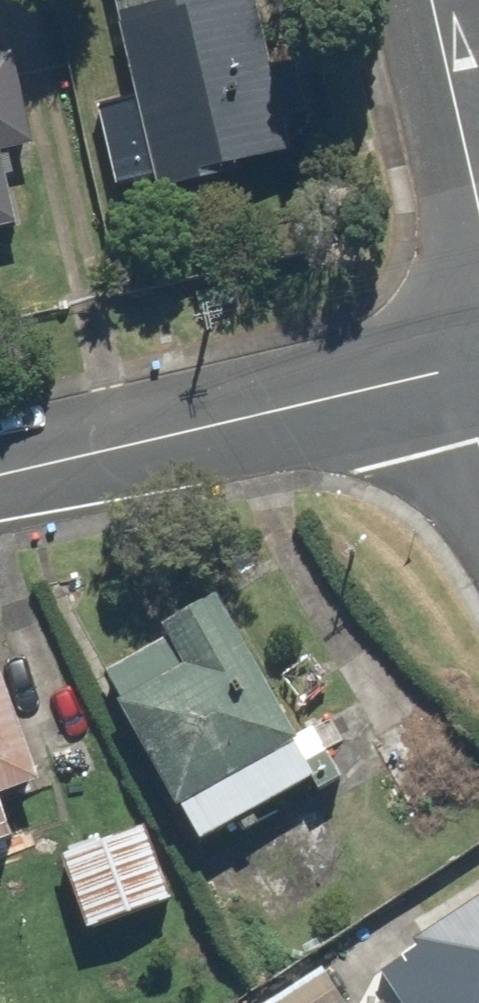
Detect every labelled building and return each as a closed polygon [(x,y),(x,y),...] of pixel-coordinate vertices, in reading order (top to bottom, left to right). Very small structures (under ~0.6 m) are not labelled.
[(156,199),(286,167),(245,0),(108,0),(156,199)] [(0,59),(0,160),(36,153),(19,55),(0,59)] [(10,236),(0,177),(0,237),(10,236)] [(291,734),(211,586),(147,621),(156,639),(98,670),(192,844),(304,783),(311,796),(343,779),(313,722),(291,734)] [(32,788),(0,695),(0,800),(32,788)] [(11,844),(0,812),(0,848),(11,844)] [(142,818),(53,848),(81,931),(169,902),(142,818)] [(375,972),(385,987),(361,1002),(478,1002),(478,903),(375,972)] [(259,1002),(343,1002),(321,966),(259,1002)]
